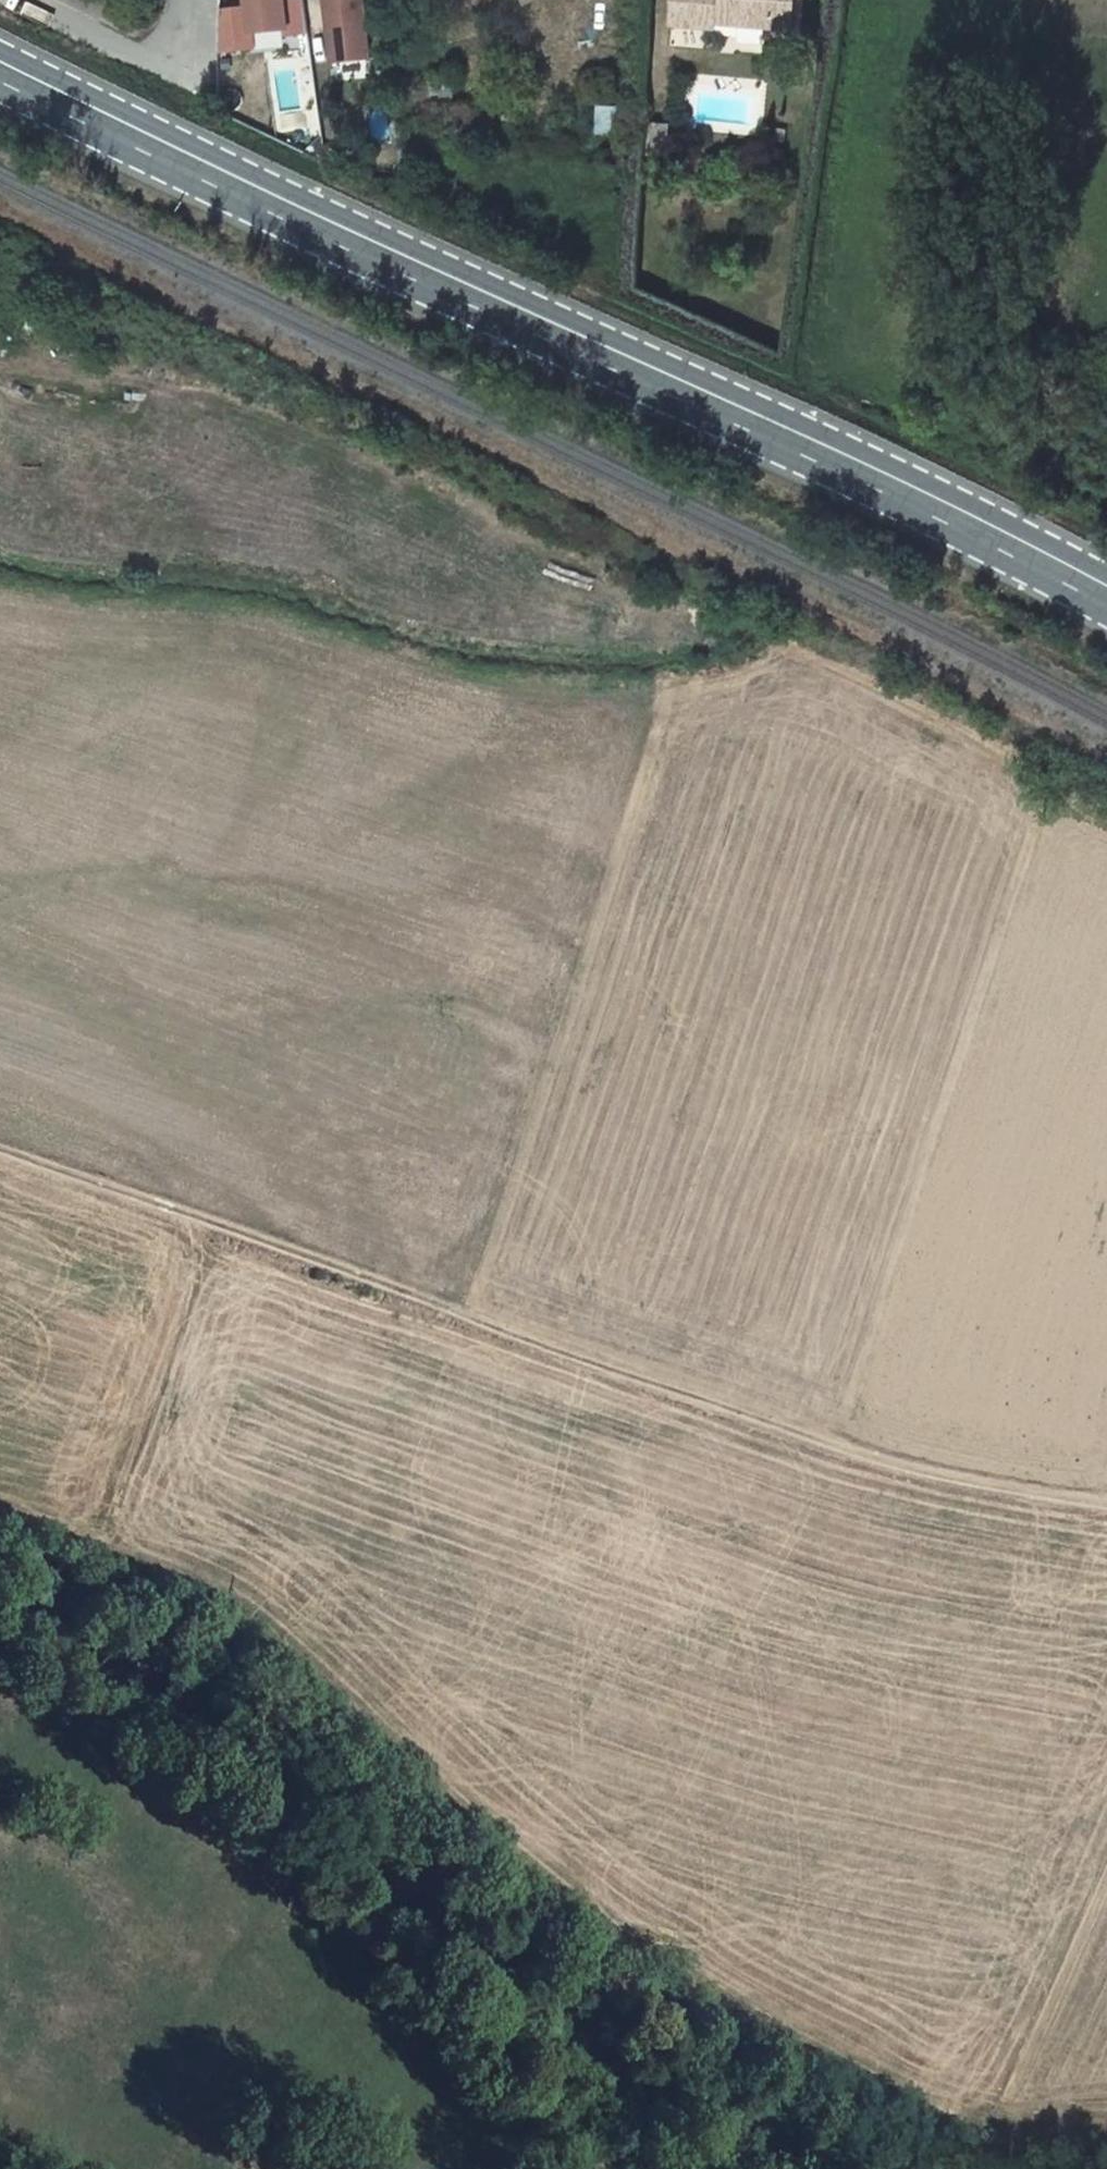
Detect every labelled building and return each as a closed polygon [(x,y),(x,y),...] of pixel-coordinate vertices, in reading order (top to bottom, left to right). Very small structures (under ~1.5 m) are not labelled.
[(252,34),(289,30),(285,0),(248,0),(252,34)] [(332,62),(369,58),(363,0),(325,0),(327,14),(332,13),(333,22),(329,30),(332,62)] [(795,0),(675,0),(673,25),(715,28),(716,23),(717,2),(726,3),(725,13),(794,19),(795,0)] [(717,2),(716,23),(793,30),(794,19),(725,13),(726,3),(717,2)] [(666,127),(650,126),(648,152),(665,154),(666,127)]
